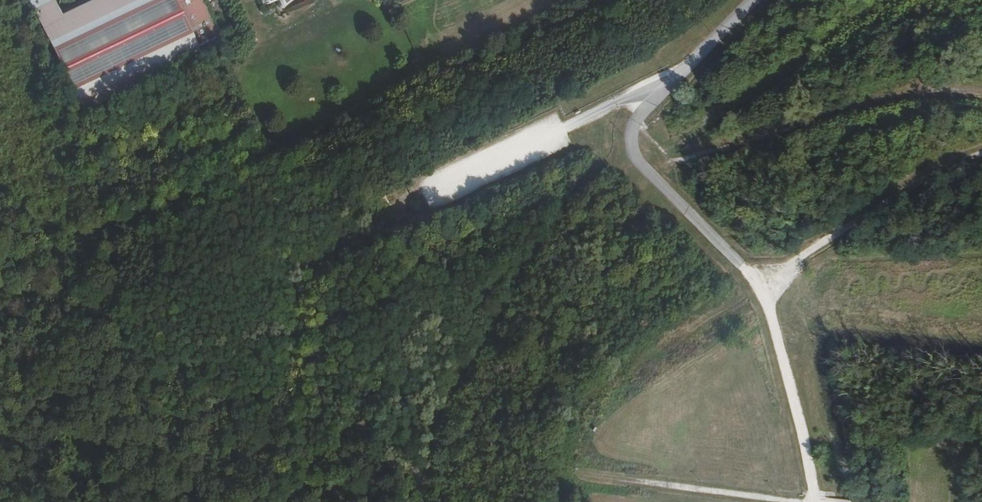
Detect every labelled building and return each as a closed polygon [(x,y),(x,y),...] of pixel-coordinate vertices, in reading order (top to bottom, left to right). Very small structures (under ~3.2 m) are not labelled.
[(62,17),(54,0),(31,0),(80,108),(192,58),(223,44),(203,0),(100,0),(62,17)] [(270,8),(279,4),(283,2),(286,10),(298,0),(267,0),(270,8)] [(468,183),(468,192),(476,192),(476,183),(468,183)] [(409,225),(402,211),(391,216),(398,230),(409,225)] [(904,412),(906,411),(907,409),(908,407),(907,404),(907,402),(905,400),(903,399),(901,399),(898,399),(896,400),(895,401),(894,403),(893,406),(894,408),(895,410),(897,412),(899,413),(901,413),(904,412)]
